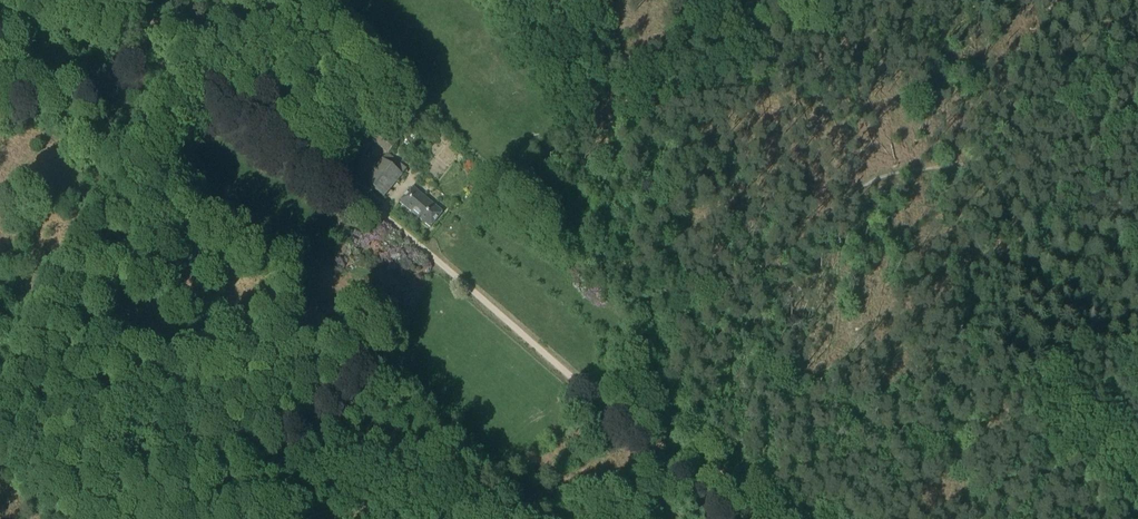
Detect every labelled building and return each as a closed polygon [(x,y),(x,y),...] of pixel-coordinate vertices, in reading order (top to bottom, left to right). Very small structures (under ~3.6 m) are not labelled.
[(381,146),(389,153),(394,148),(399,141),(391,133),(389,133),(387,132),(388,131),(387,130),(386,131),(382,129),(375,141),(381,146)] [(404,149),(398,156),(410,167),(416,160),(404,149)] [(382,159),(364,181),(384,197),(402,175),(382,159)] [(413,187),(399,204),(429,228),(443,212),(413,187)] [(479,206),(483,196),(474,192),(469,203),(479,206)]
